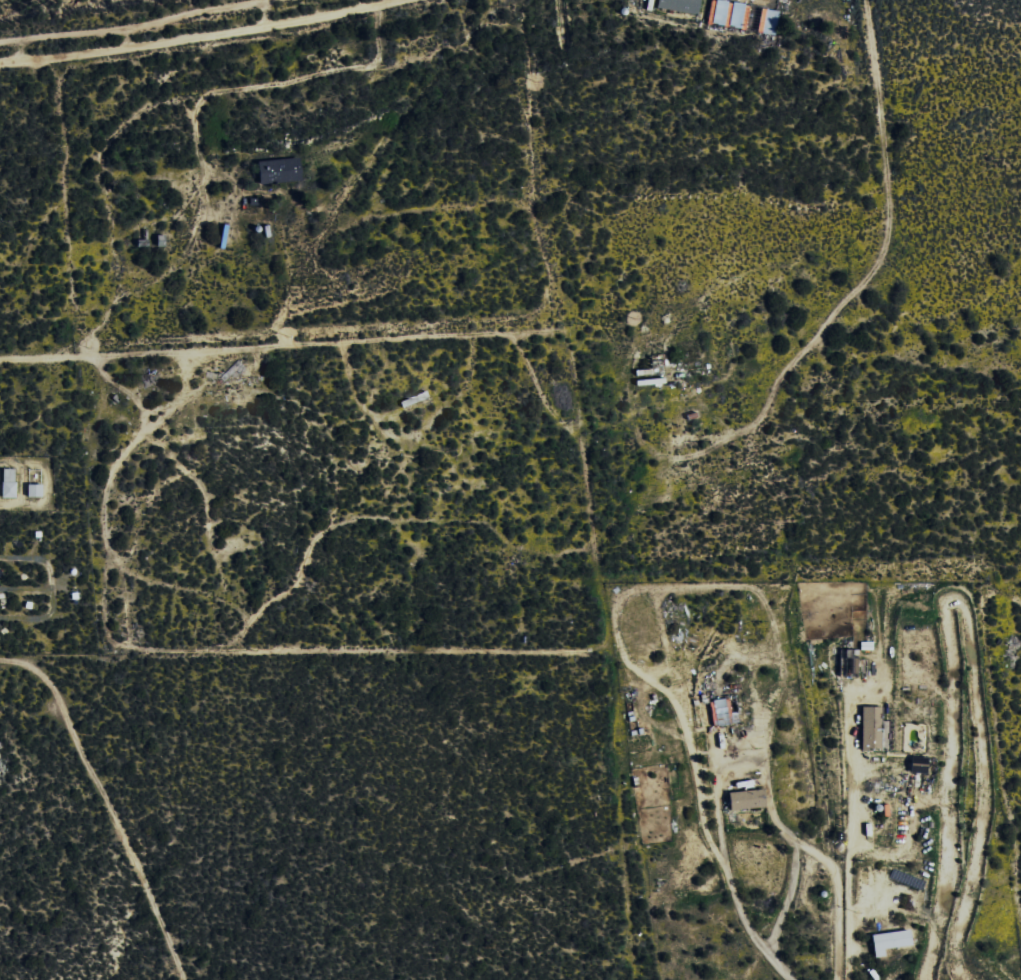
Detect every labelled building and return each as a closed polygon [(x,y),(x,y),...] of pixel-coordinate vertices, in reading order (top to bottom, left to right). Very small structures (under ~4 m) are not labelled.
[(696,14),(697,0),(655,0),(654,10),(696,14)] [(708,1),(707,26),(746,27),(747,3),(708,1)] [(773,36),(778,12),(760,8),(755,32),(773,36)] [(306,180),(303,156),(260,162),(263,185),(306,180)] [(18,468),(4,469),(5,498),(18,497),(18,468)] [(29,496),(45,497),(45,484),(29,484),(29,496)] [(727,724),(724,698),(708,700),(711,726),(727,724)] [(859,751),(879,751),(879,742),(888,742),(888,728),(879,728),(879,706),(859,707),(859,751)] [(727,811),(762,806),(760,788),(725,793),(727,811)] [(908,945),(906,930),(869,936),(871,951),(908,945)]
